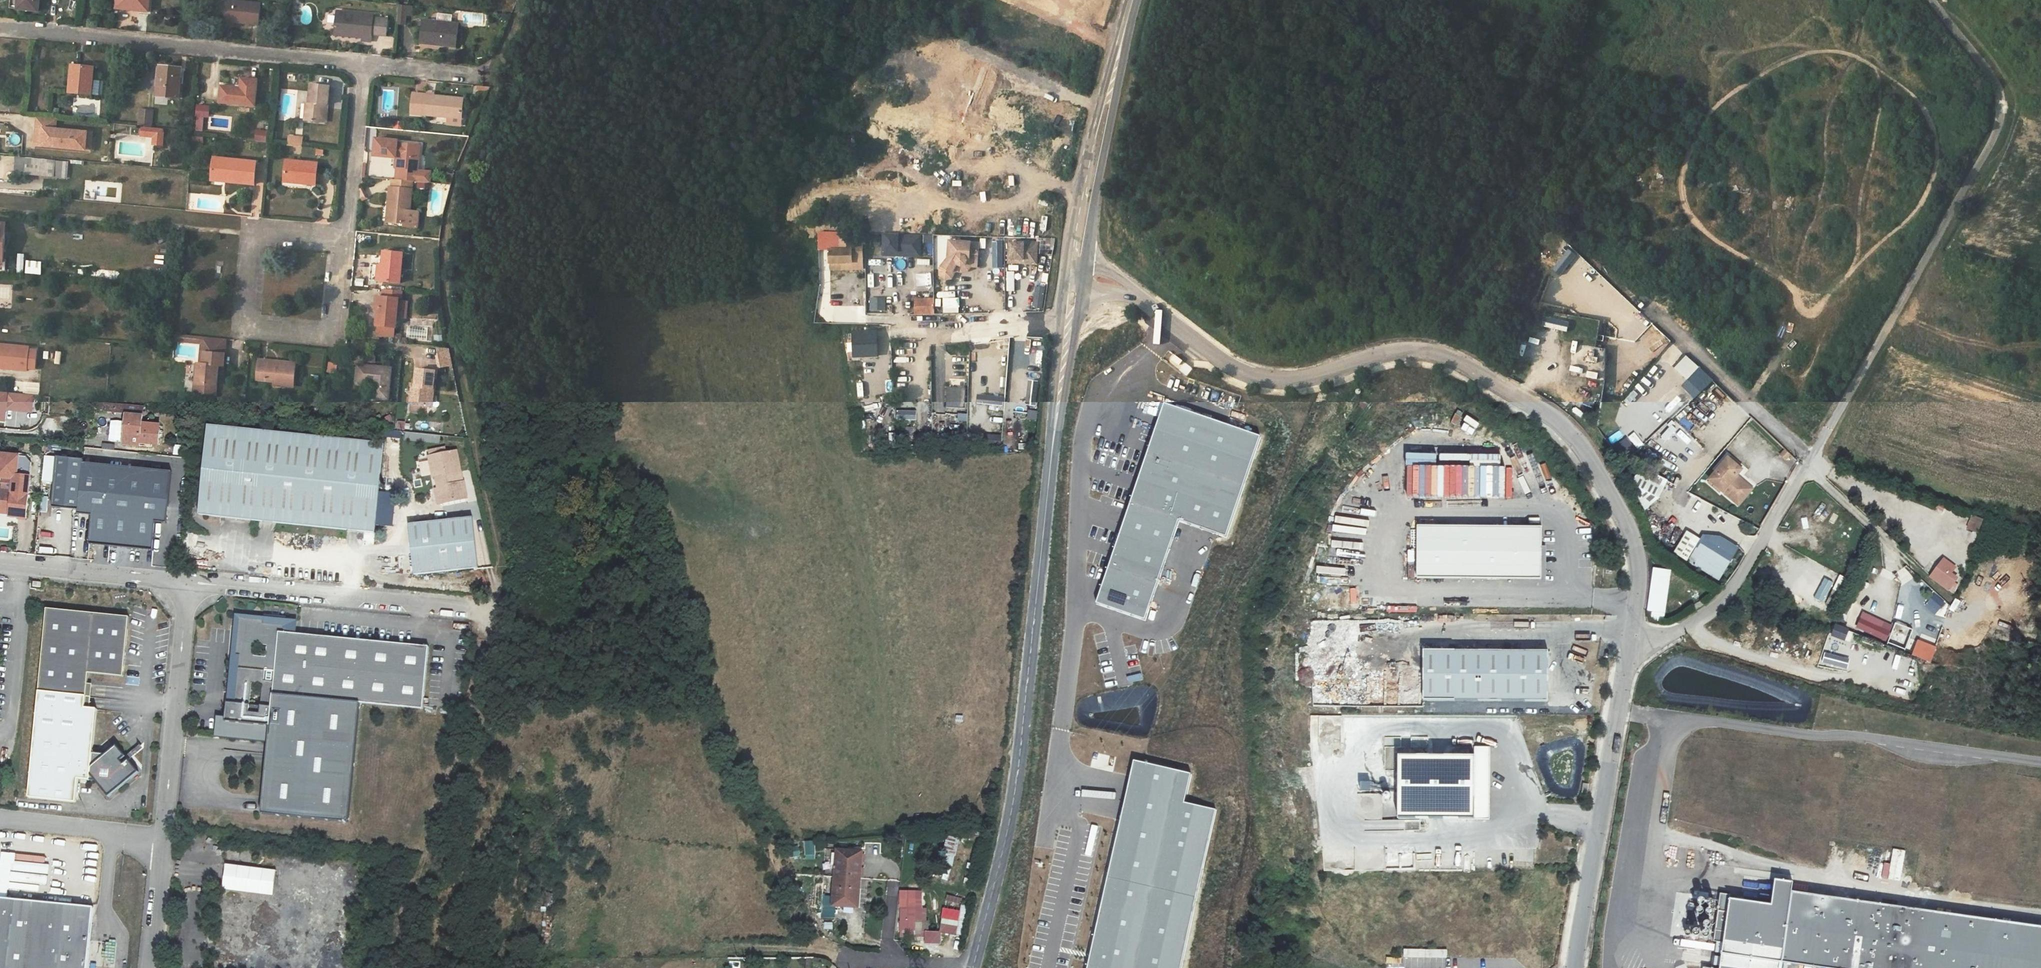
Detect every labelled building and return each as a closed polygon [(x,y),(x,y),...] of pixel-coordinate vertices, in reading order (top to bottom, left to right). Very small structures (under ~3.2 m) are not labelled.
[(38,12),(40,0),(19,0),(17,9),(38,12)] [(117,9),(148,12),(150,0),(118,0),(117,9)] [(224,0),(219,0),(218,14),(225,15),(224,22),(259,26),(261,4),(224,0)] [(410,16),(411,6),(403,5),(399,5),(397,24),(405,25),(405,15),(410,16)] [(374,16),(337,12),(334,34),(362,37),(362,41),(372,42),(372,35),(374,19),(374,16)] [(374,19),(372,35),(386,37),(388,21),(374,19)] [(420,42),(428,43),(428,39),(435,39),(434,44),(456,46),(459,25),(423,21),(420,42)] [(73,66),(70,93),(99,95),(100,81),(94,80),(95,68),(73,66)] [(158,97),(179,99),(181,70),(160,68),(158,97)] [(241,89),(222,88),(220,103),(254,107),(257,81),(242,79),(241,86),(241,89)] [(305,121),(323,123),(324,104),(328,105),(330,86),(311,84),(309,103),(306,103),(305,121)] [(449,118),(461,119),(463,99),(427,95),(426,96),(413,94),(412,111),(424,113),(424,116),(449,118)] [(195,116),(197,116),(196,130),(203,130),(203,116),(207,117),(208,106),(196,105),(195,116)] [(140,109),(139,127),(151,128),(153,111),(140,109)] [(58,119),(33,116),(31,135),(35,136),(34,145),(81,150),(83,132),(57,130),(58,119)] [(460,126),(461,119),(449,118),(448,125),(460,126)] [(164,130),(143,128),(143,136),(155,137),(154,145),(163,146),(164,130)] [(265,140),(265,131),(256,131),(255,140),(265,140)] [(288,146),(302,147),(303,138),(289,137),(288,146)] [(400,167),(399,180),(412,181),(417,181),(418,173),(420,146),(420,145),(398,143),(398,140),(376,139),(375,151),(382,152),(382,156),(396,157),(396,167),(397,167),(400,167)] [(214,158),(212,175),(226,177),(225,181),(244,183),(255,184),(257,163),(214,158)] [(26,174),(55,177),(57,162),(28,159),(26,174)] [(287,161),(285,181),(315,185),(318,165),(287,161)] [(63,162),(57,162),(55,177),(62,178),(63,162)] [(391,187),(389,207),(392,207),(391,222),(404,223),(404,226),(417,227),(419,211),(410,210),(412,181),(399,180),(393,179),(392,187),(391,187)] [(839,233),(819,233),(819,248),(839,248),(839,233)] [(920,235),(883,234),(882,252),(911,252),(911,250),(919,251),(920,235)] [(932,235),(925,235),(924,243),(933,243),(932,235)] [(947,258),(939,268),(939,275),(944,278),(950,278),(953,272),(952,272),(955,263),(956,264),(958,265),(959,266),(960,266),(961,266),(961,265),(962,265),(963,264),(964,264),(964,263),(965,263),(965,262),(965,261),(976,261),(977,243),(948,241),(947,258)] [(1035,242),(1007,241),(1007,259),(1034,260),(1035,242)] [(859,244),(851,244),(851,250),(845,250),(829,250),(829,264),(861,263),(861,250),(859,250),(859,244)] [(383,266),(381,281),(400,283),(403,253),(384,251),(383,266)] [(1004,265),(1004,251),(991,251),(990,265),(1004,265)] [(26,274),(43,274),(43,261),(26,261),(26,274)] [(952,272),(953,272),(954,270),(958,271),(962,271),(964,271),(967,269),(970,266),(975,267),(976,261),(965,261),(965,262),(965,263),(964,263),(964,264),(963,264),(962,265),(961,265),(961,266),(960,266),(959,266),(958,265),(956,264),(955,263),(952,272)] [(1009,266),(1009,285),(1023,285),(1023,266),(1009,266)] [(1042,308),(1045,287),(1036,286),(1034,307),(1042,308)] [(385,297),(380,297),(379,311),(377,325),(396,327),(398,299),(401,299),(402,291),(386,289),(385,297)] [(936,291),(937,307),(945,307),(944,290),(936,291)] [(885,298),(870,298),(870,310),(885,310),(885,298)] [(934,314),(934,298),(916,298),(916,314),(934,314)] [(153,335),(160,336),(161,318),(154,318),(153,335)] [(1161,324),(1157,329),(1169,337),(1172,332),(1161,324)] [(878,332),(853,332),(853,356),(877,356),(878,332)] [(205,352),(224,354),(225,339),(202,337),(199,364),(204,364),(205,352)] [(1002,339),(992,340),(993,348),(1003,346),(1002,339)] [(27,368),(35,369),(37,350),(29,350),(29,347),(0,344),(0,368),(27,371),(27,368)] [(1605,349),(1572,344),(1570,375),(1604,381),(1605,349)] [(992,348),(992,365),(1007,365),(1007,349),(992,348)] [(440,360),(448,361),(446,350),(439,349),(440,360)] [(57,351),(55,363),(61,364),(63,352),(57,351)] [(218,366),(223,366),(224,354),(205,352),(204,364),(199,364),(198,364),(197,384),(208,385),(207,394),(215,394),(217,372),(218,366)] [(1698,368),(1683,354),(1674,365),(1688,378),(1698,368)] [(274,381),(293,383),(295,363),(260,360),(257,380),(274,381)] [(390,368),(358,365),(357,381),(373,382),(372,397),(388,399),(390,368)] [(430,389),(433,389),(435,371),(417,369),(416,379),(415,386),(412,386),(410,404),(412,405),(428,406),(430,389)] [(990,389),(1005,390),(1005,373),(990,373),(990,389)] [(1039,382),(1030,381),(1026,405),(1036,407),(1039,382)] [(208,385),(197,384),(196,393),(207,394),(208,385)] [(964,388),(945,388),(945,407),(964,408),(964,388)] [(1631,404),(1640,394),(1635,389),(1626,399),(1631,404)] [(16,411),(17,394),(7,393),(6,410),(16,411)] [(31,412),(33,395),(17,394),(16,411),(31,412)] [(1002,396),(978,396),(978,404),(1002,404),(1002,396)] [(1700,422),(1708,412),(1696,403),(1688,413),(1700,422)] [(114,412),(114,404),(105,404),(104,411),(114,412)] [(114,412),(127,413),(127,406),(114,404),(114,412)] [(426,414),(428,406),(412,405),(411,412),(426,414)] [(1259,437),(1163,405),(1097,605),(1145,621),(1179,521),(1226,536),(1259,437)] [(145,407),(127,406),(127,413),(124,444),(151,447),(152,429),(143,428),(145,407)] [(1648,436),(1661,425),(1657,420),(1644,430),(1648,436)] [(384,445),(208,426),(198,516),(374,536),(384,445)] [(1609,438),(1613,444),(1624,436),(1620,430),(1609,438)] [(460,475),(456,455),(446,457),(445,452),(440,453),(441,458),(430,460),(429,460),(433,480),(436,480),(438,491),(439,491),(442,507),(467,502),(463,486),(456,487),(454,476),(460,475)] [(430,460),(441,458),(440,453),(440,452),(429,454),(430,460)] [(11,511),(10,514),(10,516),(27,518),(32,463),(27,457),(0,454),(0,470),(7,478),(14,479),(12,490),(0,489),(0,510),(11,511)] [(1504,481),(1515,463),(1504,456),(1493,474),(1504,481)] [(52,507),(78,510),(83,465),(83,461),(57,458),(52,507)] [(1732,499),(1745,485),(1737,478),(1742,472),(1729,460),(1711,480),(1732,499)] [(83,465),(78,510),(78,515),(91,516),(88,547),(152,552),(154,523),(166,524),(171,473),(83,465)] [(1669,480),(1642,466),(1633,484),(1647,509),(1660,498),(1669,480)] [(1534,471),(1531,480),(1543,484),(1546,475),(1534,471)] [(456,487),(463,486),(461,475),(460,475),(454,476),(456,487)] [(1434,496),(1433,480),(1411,481),(1412,497),(1434,496)] [(1550,498),(1558,490),(1551,482),(1542,490),(1550,498)] [(1752,491),(1745,485),(1732,499),(1739,505),(1752,491)] [(1972,514),(1966,528),(1978,533),(1984,518),(1972,514)] [(1682,526),(1669,518),(1657,537),(1670,545),(1682,526)] [(473,521),(409,527),(413,577),(477,571),(473,521)] [(1542,527),(1417,526),(1417,579),(1541,580),(1542,527)] [(1687,559),(1701,538),(1688,529),(1674,551),(1687,559)] [(1726,543),(1721,552),(1739,561),(1743,552),(1726,543)] [(1719,578),(1730,560),(1706,545),(1694,563),(1719,578)] [(1942,571),(1936,580),(1951,589),(1955,581),(1957,578),(1950,574),(1956,567),(1944,559),(1938,567),(1942,571)] [(1936,580),(1942,571),(1938,567),(1931,575),(1936,580)] [(1645,619),(1663,622),(1670,570),(1652,568),(1645,619)] [(1839,592),(1845,578),(1839,575),(1833,590),(1839,592)] [(1823,603),(1834,583),(1824,578),(1813,598),(1823,603)] [(133,777),(124,766),(120,761),(125,757),(117,747),(106,755),(93,754),(97,710),(85,709),(89,674),(124,677),(130,618),(47,610),(30,798),(76,803),(78,780),(96,781),(109,797),(133,777)] [(271,726),(272,695),(280,633),(295,634),(297,620),(236,613),(225,722),(271,726)] [(1860,620),(1856,627),(1885,640),(1892,627),(1883,623),(1880,629),(1860,620)] [(1843,642),(1849,629),(1835,623),(1829,636),(1843,642)] [(280,633),(272,695),(359,703),(422,709),(428,648),(280,633)] [(1935,648),(1918,642),(1913,656),(1930,662),(1935,648)] [(1422,649),(1422,701),(1546,702),(1546,650),(1422,649)] [(272,695),(271,726),(262,814),(347,823),(359,703),(272,695)] [(1341,716),(1320,716),(1320,742),(1341,742),(1341,716)] [(1396,754),(1395,818),(1488,819),(1488,747),(1473,747),(1473,755),(1396,754)] [(129,754),(125,757),(120,761),(124,766),(132,758),(129,754)] [(1191,774),(1134,762),(1090,967),(1182,967),(1215,809),(1185,803),(1191,774)] [(1585,783),(1592,785),(1594,772),(1587,771),(1585,783)] [(1406,821),(1381,820),(1381,793),(1358,793),(1358,822),(1367,822),(1367,829),(1406,829),(1406,821)] [(946,836),(943,847),(955,851),(958,839),(946,836)] [(814,856),(813,841),(804,842),(805,857),(814,856)] [(837,852),(834,878),(860,880),(862,853),(837,852)] [(226,864),(224,891),(272,896),(275,869),(226,864)] [(860,880),(834,878),(832,907),(855,909),(856,891),(859,891),(860,880)] [(1793,883),(1775,881),(1772,906),(1730,899),(1720,967),(1780,967),(1793,883)] [(924,892),(901,892),(901,937),(924,937),(924,892)] [(1783,963),(1819,967),(2040,967),(2040,927),(1793,892),(1783,963)] [(964,900),(947,897),(945,907),(962,911),(964,900)] [(93,907),(0,898),(0,967),(87,967),(93,907)] [(941,934),(927,933),(926,944),(940,944),(941,934)] [(1446,949),(1401,950),(1401,967),(1414,967),(1414,958),(1446,958),(1446,949)]
